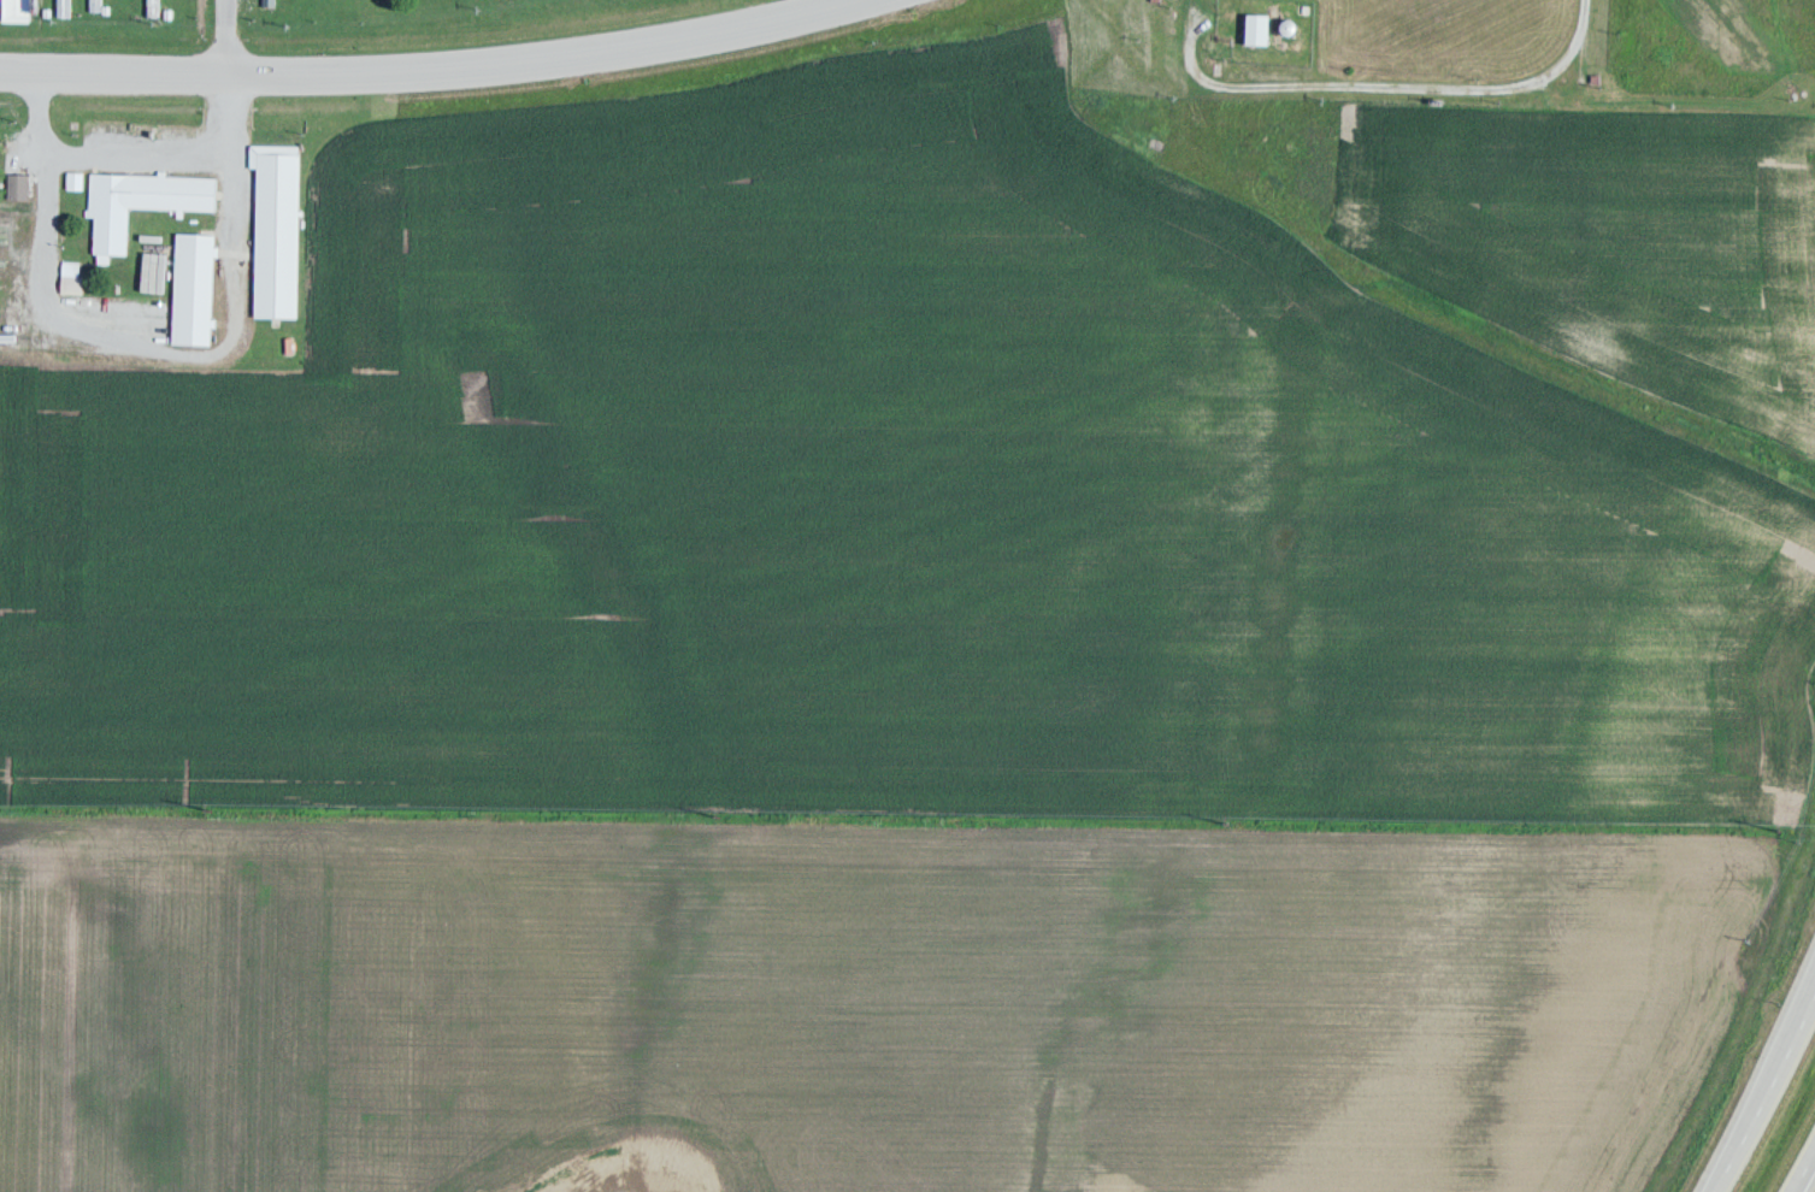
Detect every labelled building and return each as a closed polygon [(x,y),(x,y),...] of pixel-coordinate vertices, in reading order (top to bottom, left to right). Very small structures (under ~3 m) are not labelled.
[(36,21),(36,0),(8,0),(8,21),(36,21)] [(60,15),(75,15),(75,0),(60,0),(60,15)] [(93,11),(105,11),(105,0),(93,0),(93,11)] [(150,16),(164,16),(164,0),(150,0),(150,16)] [(285,19),(285,0),(273,0),(273,19),(285,19)] [(299,23),(313,23),(313,0),(299,0),(299,23)] [(327,22),(340,22),(340,0),(327,0),(327,22)] [(366,22),(378,22),(378,0),(366,0),(366,22)] [(1276,43),(1276,13),(1252,13),(1252,43),(1276,43)] [(260,325),(264,153),(306,153),(304,325),(260,325)] [(88,187),(88,171),(71,171),(71,187),(88,187)] [(222,174),(92,172),(91,214),(98,214),(97,261),(113,261),(113,253),(131,253),(132,207),(221,209),(222,174)] [(177,342),(217,343),(220,232),(180,232),(177,342)]
